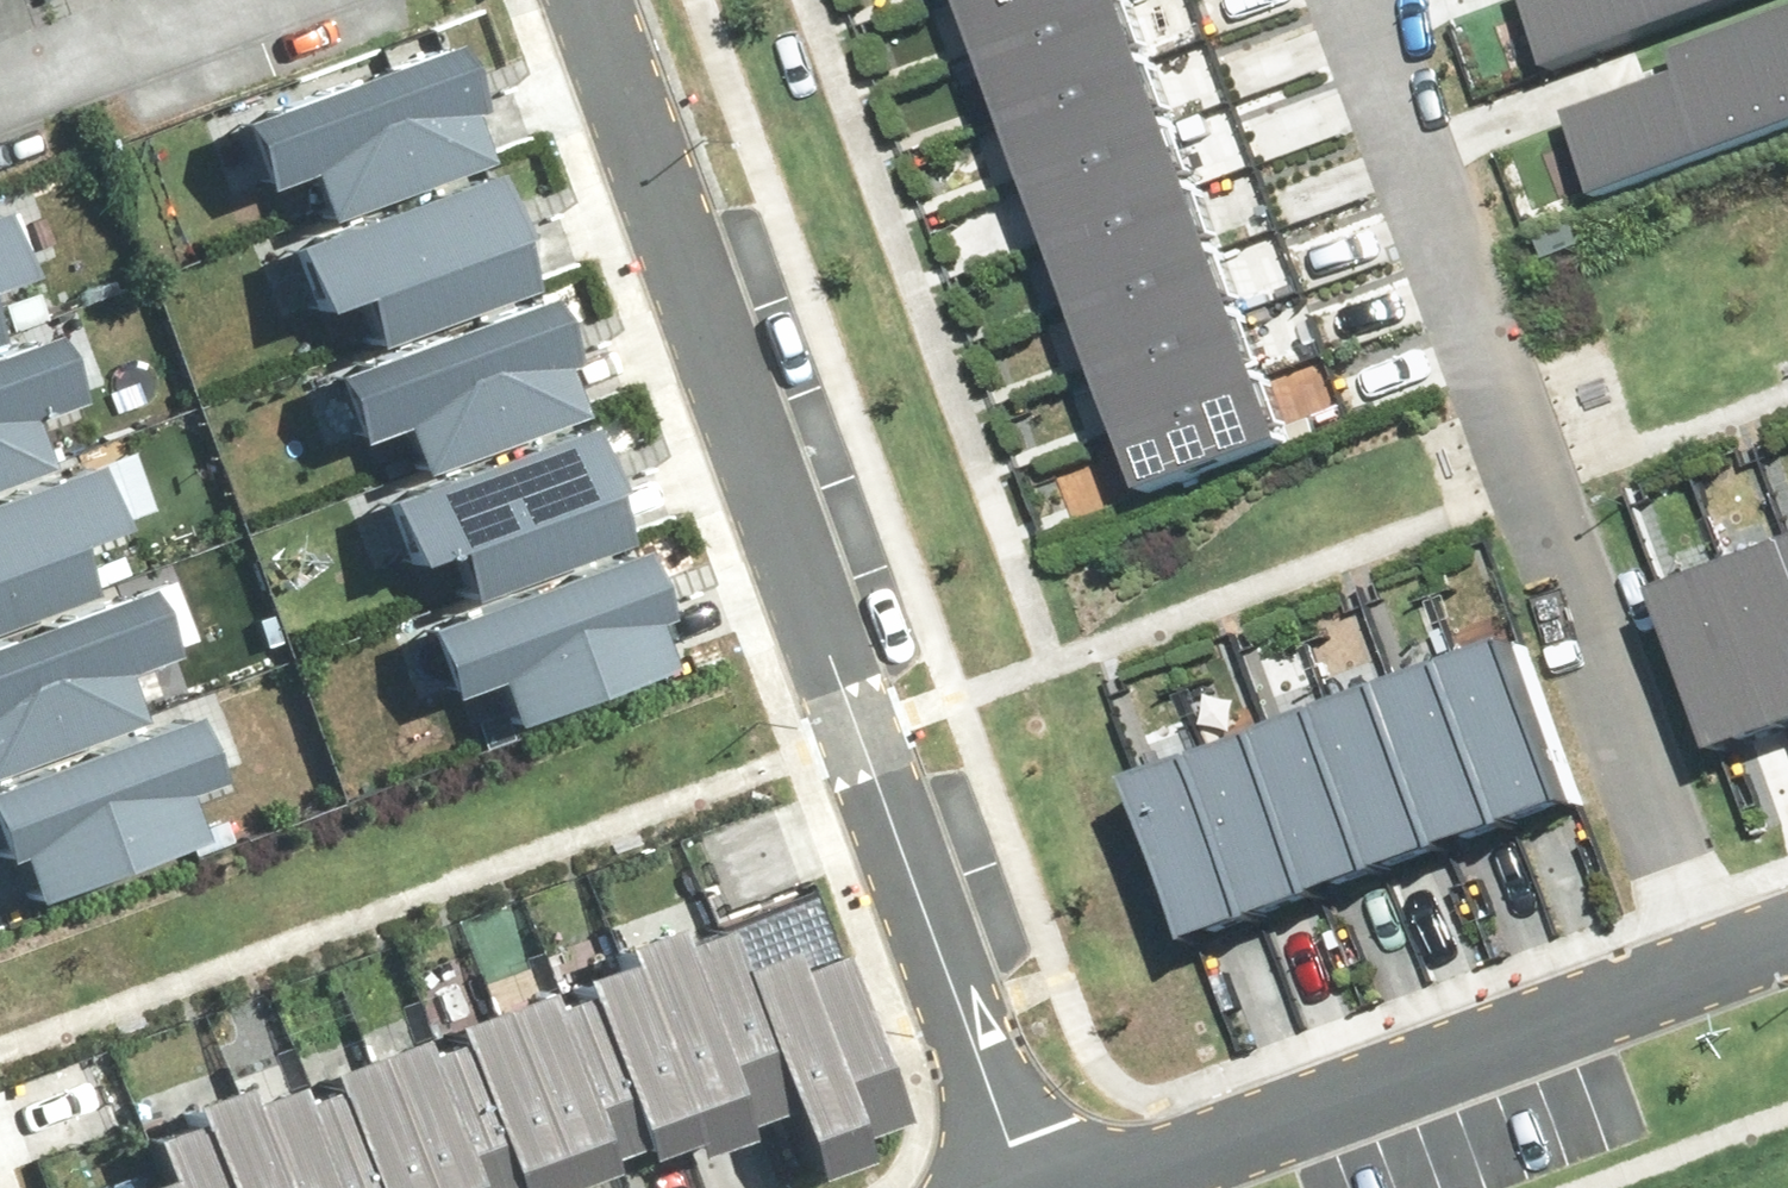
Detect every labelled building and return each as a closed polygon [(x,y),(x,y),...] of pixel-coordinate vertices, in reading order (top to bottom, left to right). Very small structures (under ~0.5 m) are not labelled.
[(970,41),(1082,0),(955,0),(970,41)] [(970,41),(993,102),(1143,48),(1125,0),(1082,0),(970,41)] [(1554,59),(1709,0),(1532,0),(1554,59)] [(1566,107),(1597,187),(1787,114),(1787,0),(1668,45),(1676,65),(1566,107)] [(236,114),(259,181),(303,166),(318,208),(475,154),(460,111),(474,106),(451,40),(236,114)] [(1143,48),(993,102),(1015,164),(1165,109),(1143,48)] [(1165,109),(1015,164),(1038,226),(1188,171),(1165,109)] [(283,240),(307,308),(351,292),(365,334),(522,281),(508,238),(522,233),(499,167),(283,240)] [(1188,171),(1038,226),(1061,287),(1211,232),(1188,171)] [(26,270),(3,202),(0,203),(0,279),(26,270)] [(1211,232),(1061,287),(1083,349),(1233,294),(1211,232)] [(326,363),(349,430),(393,415),(407,457),(564,403),(550,360),(564,356),(541,289),(326,363)] [(1233,294),(1083,349),(1106,410),(1256,355),(1233,294)] [(74,394),(51,327),(0,344),(0,467),(45,451),(30,409),(74,394)] [(1256,355),(1106,410),(1129,472),(1278,417),(1256,355)] [(372,495),(395,562),(439,547),(454,589),(611,536),(596,493),(610,488),(587,422),(372,495)] [(119,524),(95,457),(0,489),(0,611),(89,581),(74,539),(119,524)] [(1772,522),(1787,567),(1787,516),(1772,522)] [(1772,522),(1709,544),(1768,705),(1787,698),(1787,567),(1772,522)] [(422,614),(445,681),(489,666),(503,708),(660,654),(646,611),(660,606),(637,540),(422,614)] [(1768,705),(1709,544),(1647,567),(1705,728),(1768,705)] [(161,648),(138,581),(0,628),(0,750),(131,706),(117,663),(161,648)] [(1555,801),(1493,634),(1430,657),(1492,824),(1555,801)] [(1492,824),(1430,657),(1367,680),(1429,847),(1492,824)] [(1429,847),(1367,680),(1304,703),(1366,871),(1429,847)] [(1366,871),(1304,703),(1241,726),(1303,894),(1366,871)] [(208,777),(185,710),(0,773),(0,847),(6,845),(21,888),(178,834),(164,792),(208,777)] [(1303,894),(1241,726),(1178,749),(1240,917),(1303,894)] [(1240,917),(1178,749),(1115,772),(1177,940),(1240,917)] [(790,1094),(739,952),(725,914),(686,928),(680,911),(624,931),(628,946),(693,1126),(700,1142),(748,1125),(743,1111),(790,1094)] [(859,1125),(905,1108),(845,946),(802,962),(792,932),(739,952),(790,1094),(817,1164),(867,1146),(859,1125)] [(649,1142),(693,1126),(628,946),(578,963),(583,976),(569,980),(625,1130),(642,1123),(649,1142)] [(608,1137),(625,1130),(569,980),(549,988),(545,978),(499,995),(566,1173),(615,1155),(608,1137)] [(493,1179),(511,1172),(517,1187),(525,1187),(566,1173),(499,995),(453,1011),(457,1021),(437,1029),(493,1179)] [(493,1179),(437,1029),(417,1037),(414,1027),(368,1043),(421,1187),(477,1187),(476,1185),(493,1179)] [(346,1187),(421,1187),(368,1043),(321,1060),(325,1070),(305,1077),(346,1187)] [(275,1187),(346,1187),(305,1077),(293,1082),(289,1070),(239,1088),(275,1187)] [(157,1163),(166,1187),(275,1187),(239,1088),(233,1074),(177,1094),(183,1111),(144,1125),(157,1163)] [(157,1163),(104,1181),(106,1187),(166,1187),(157,1163)]
